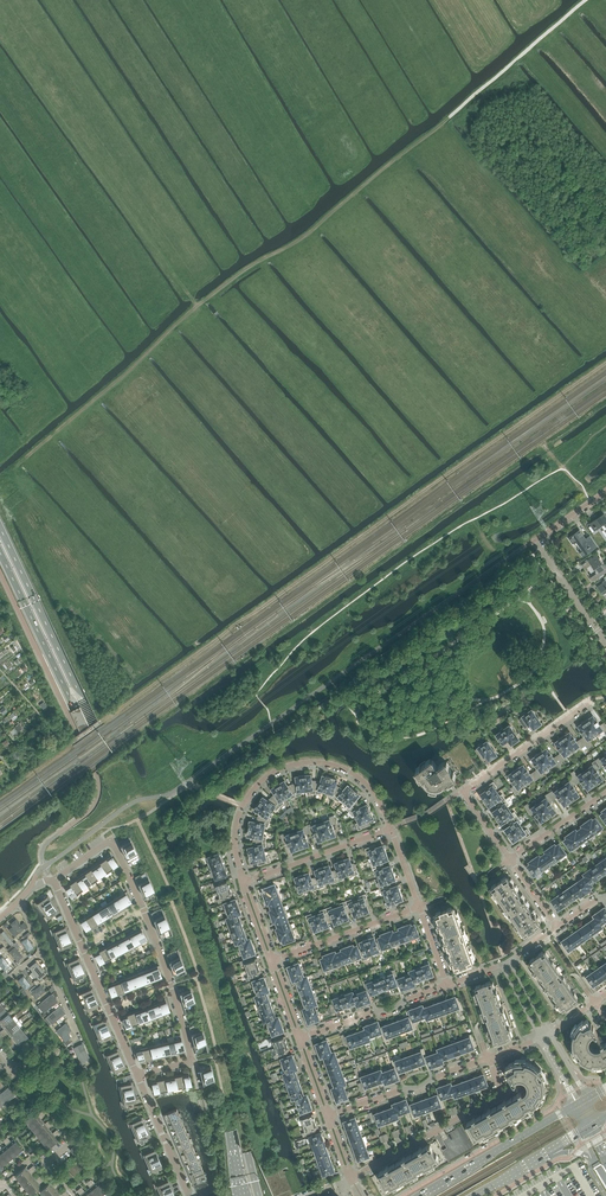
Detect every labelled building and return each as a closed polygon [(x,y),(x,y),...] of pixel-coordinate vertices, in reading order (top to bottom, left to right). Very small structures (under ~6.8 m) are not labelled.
[(602,514),(588,524),(593,532),(602,525),(605,531),(605,516),(604,513),(602,514)] [(576,541),(579,545),(578,547),(583,555),(598,545),(595,541),(594,542),(591,536),(585,538),(580,530),(569,537),(573,543),(576,541)] [(605,572),(605,568),(597,554),(582,565),(585,569),(591,564),(595,570),(589,575),(593,581),(605,572)] [(99,720),(90,702),(90,703),(91,704),(91,705),(92,706),(92,707),(93,708),(93,710),(94,710),(94,712),(95,712),(95,713),(95,714),(96,715),(96,716),(97,717),(97,718),(98,719),(98,720),(95,723),(92,724),(90,726),(89,725),(89,724),(88,723),(88,722),(88,721),(87,720),(86,718),(85,717),(85,716),(84,715),(84,714),(83,713),(83,712),(83,711),(82,711),(82,709),(81,709),(81,707),(80,706),(80,707),(89,727),(81,732),(71,711),(71,712),(81,732),(81,733),(89,727),(90,727),(94,724),(99,720)] [(80,707),(71,711),(81,732),(89,727),(80,707)] [(532,710),(527,713),(526,713),(525,713),(524,713),(523,713),(523,714),(522,714),(522,715),(522,716),(519,719),(524,727),(528,725),(529,726),(531,724),(534,729),(536,727),(537,728),(541,725),(540,724),(541,723),(535,715),(536,714),(533,710),(532,711),(532,710)] [(13,712),(9,716),(14,721),(17,718),(13,712)] [(605,724),(604,722),(600,725),(596,719),(595,720),(593,716),(590,718),(589,717),(585,720),(595,735),(599,732),(600,733),(603,730),(605,732),(605,731),(605,725),(605,724)] [(591,737),(595,735),(585,720),(581,723),(581,724),(579,726),(581,730),(580,730),(584,736),(580,738),(585,745),(588,748),(591,746),(589,743),(588,741),(592,738),(591,737)] [(500,731),(500,732),(496,735),(503,745),(509,741),(511,744),(514,742),(515,743),(519,740),(518,740),(519,739),(513,730),(511,726),(510,726),(509,726),(504,729),(503,729),(502,729),(501,729),(500,730),(500,731)] [(585,745),(580,738),(577,741),(573,735),(572,736),(570,732),(567,734),(566,734),(562,737),(572,751),(576,748),(577,749),(580,746),(581,748),(585,745)] [(568,754),(572,751),(562,737),(558,740),(555,742),(558,746),(557,747),(561,752),(557,755),(562,762),(566,759),(565,757),(569,755),(568,754)] [(456,779),(455,778),(456,777),(474,764),(476,766),(480,763),(464,741),(434,762),(433,759),(432,760),(431,759),(430,760),(430,759),(425,762),(426,763),(421,766),(420,766),(416,769),(416,770),(416,771),(415,771),(418,775),(419,776),(420,776),(421,775),(423,778),(422,779),(425,783),(426,782),(426,783),(426,784),(427,785),(428,786),(429,787),(430,787),(431,788),(432,787),(435,787),(435,788),(437,788),(438,788),(439,788),(441,787),(442,787),(441,786),(442,785),(443,786),(447,783),(447,782),(448,781),(450,780),(450,781),(451,782),(456,779)] [(478,748),(474,750),(480,758),(484,756),(484,757),(486,756),(489,760),(492,758),(492,759),(496,756),(496,755),(497,755),(490,746),(491,745),(488,741),(488,742),(487,741),(482,745),(481,744),(480,744),(479,744),(478,745),(478,746),(478,747),(478,748)] [(564,765),(562,762),(557,755),(554,757),(550,752),(549,752),(546,749),(543,751),(543,750),(539,753),(549,767),(553,764),(553,765),(557,763),(560,767),(564,765)] [(545,770),(549,767),(539,753),(534,756),(535,757),(532,759),(534,762),(534,763),(537,769),(534,771),(539,778),(543,775),(542,773),(545,771),(545,770)] [(605,757),(604,756),(601,759),(599,757),(595,760),(600,767),(604,764),(605,767),(605,756),(605,757)] [(597,769),(600,767),(595,760),(591,763),(593,764),(589,767),(589,768),(586,771),(596,785),(600,782),(599,781),(602,779),(600,775),(601,775),(597,769)] [(539,778),(534,771),(530,774),(526,768),(526,769),(523,765),(520,767),(520,766),(515,769),(525,784),(529,781),(530,782),(534,779),(535,781),(539,778)] [(521,786),(525,784),(515,769),(511,772),(512,773),(509,775),(511,779),(510,779),(514,785),(510,787),(511,789),(515,794),(520,792),(518,790),(522,787),(521,786)] [(596,785),(586,771),(582,773),(581,772),(577,775),(574,770),(570,773),(572,776),(577,783),(581,781),(584,786),(585,785),(588,789),(591,787),(591,788),(596,785)] [(316,793),(316,782),(312,782),(311,775),(308,775),(308,774),(303,775),(305,790),(310,790),(310,793),(316,793)] [(301,791),(305,790),(303,775),(298,775),(299,776),(296,777),(297,784),(293,785),(297,796),(302,794),(301,791)] [(326,792),(330,777),(326,775),(325,776),(323,776),(321,782),(316,782),(316,793),(321,794),(322,791),(326,792)] [(573,786),(577,783),(572,776),(568,779),(569,781),(566,783),(566,784),(562,787),(572,801),(577,798),(576,797),(579,795),(576,792),(577,791),(573,786)] [(334,799),(339,789),(335,786),(337,780),(335,779),(335,778),(330,777),(326,792),(330,793),(329,796),(334,799)] [(297,796),(293,785),(288,787),(284,781),(282,782),(282,781),(278,784),(286,797),(290,795),(292,798),(297,796)] [(484,801),(497,792),(494,789),(497,787),(493,781),(484,788),(486,790),(481,794),(482,797),(481,797),(484,801)] [(282,800),(286,797),(278,784),(274,787),(274,788),(272,789),(276,795),(272,798),(280,806),(284,803),(282,800)] [(344,801),(354,789),(351,786),(350,787),(348,785),(343,791),(339,789),(334,799),(339,801),(341,799),(344,801)] [(568,804),(572,801),(562,787),(558,790),(558,789),(554,791),(553,790),(549,792),(554,799),(557,797),(561,802),(562,802),(565,805),(567,803),(568,804)] [(349,811),(358,804),(355,800),(359,795),(357,793),(358,792),(354,789),(344,801),(348,804),(345,807),(349,811)] [(497,805),(506,799),(502,794),(499,796),(497,792),(484,801),(487,805),(488,804),(489,807),(495,803),(497,805)] [(550,802),(554,799),(549,792),(545,795),(546,797),(542,800),(543,800),(539,803),(549,818),(553,815),(553,814),(556,812),(553,808),(554,807),(550,802)] [(280,806),(272,798),(269,801),(263,797),(262,799),(261,799),(258,803),(271,812),(274,808),(276,810),(280,806)] [(496,819),(509,810),(507,806),(509,804),(506,799),(497,805),(499,808),(493,812),(494,814),(493,815),(496,819)] [(527,803),(525,801),(522,803),(530,816),(534,813),(538,819),(539,818),(541,822),(544,820),(545,821),(549,818),(539,803),(535,806),(534,805),(531,808),(527,803)] [(269,815),(271,812),(258,803),(255,807),(256,808),(255,810),(261,814),(259,818),(270,822),(272,817),(269,815)] [(357,818),(371,811),(369,806),(368,807),(367,805),(361,808),(358,804),(349,811),(352,815),(355,814),(357,818)] [(509,823),(518,816),(514,811),(512,813),(509,810),(496,819),(499,823),(500,822),(501,824),(507,820),(509,823)] [(371,811),(357,818),(359,822),(356,823),(358,830),(369,826),(367,821),(373,818),(372,816),(373,815),(371,811)] [(321,823),(327,839),(332,838),(332,837),(335,835),(334,831),(335,831),(332,825),(337,823),(334,815),(329,817),(330,819),(326,820),(326,821),(321,823)] [(508,836),(521,827),(519,824),(522,822),(518,816),(509,823),(511,825),(505,829),(506,831),(506,832),(508,836)] [(586,821),(596,835),(601,831),(599,830),(602,827),(595,817),(592,819),(591,818),(590,820),(589,819),(586,821)] [(268,827),(270,822),(259,818),(257,822),(250,821),(250,824),(249,823),(248,828),(263,831),(264,827),(268,827)] [(591,838),(596,835),(586,821),(582,823),(583,824),(581,825),(582,826),(579,828),(587,839),(589,837),(591,838)] [(322,841),(327,839),(321,823),(317,824),(316,823),(312,825),(311,823),(307,825),(310,833),(314,831),(316,838),(317,837),(319,841),(322,840),(322,841)] [(306,834),(310,833),(307,825),(302,826),(303,828),(299,830),(299,831),(295,833),(301,849),(306,847),(305,846),(309,845),(307,841),(308,841),(306,834)] [(519,837),(521,840),(530,834),(526,829),(524,831),(521,827),(508,836),(511,840),(512,839),(514,841),(519,837)] [(263,835),(263,831),(248,828),(247,833),(248,833),(248,836),(255,837),(255,842),(266,841),(266,836),(263,835)] [(584,841),(587,839),(579,828),(576,830),(576,829),(574,831),(574,830),(570,832),(580,846),(585,842),(584,841)] [(575,849),(580,846),(570,832),(567,834),(567,835),(566,837),(563,840),(571,850),(574,848),(575,849)] [(296,851),(301,849),(295,833),(290,834),(290,833),(286,835),(285,833),(280,835),(282,840),(283,843),(287,841),(290,847),(291,847),(292,851),(295,850),(296,851)] [(134,847),(131,841),(129,837),(120,841),(124,849),(122,849),(123,852),(134,847)] [(249,855),(264,852),(263,847),(266,847),(266,841),(255,842),(255,846),(248,848),(249,850),(248,851),(249,855)] [(549,847),(559,861),(564,857),(563,855),(566,853),(558,843),(555,845),(555,844),(553,845),(552,844),(549,847)] [(372,857),(386,852),(385,847),(384,848),(383,845),(376,848),(375,844),(365,848),(367,854),(370,853),(372,857)] [(132,865),(140,861),(134,847),(123,852),(125,855),(126,854),(132,865)] [(554,864),(559,861),(549,847),(546,849),(546,850),(545,851),(545,852),(543,854),(550,864),(553,862),(554,864)] [(264,852),(249,855),(250,860),(251,860),(252,862),(259,861),(260,865),(271,862),(269,855),(265,856),(264,852)] [(372,869),(382,865),(381,862),(388,859),(387,857),(388,857),(386,852),(372,857),(373,861),(370,863),(372,869)] [(111,855),(110,854),(107,856),(108,857),(106,858),(106,857),(102,859),(111,871),(113,874),(119,869),(118,866),(111,855)] [(209,866),(222,861),(221,858),(221,857),(221,855),(219,854),(213,856),(212,855),(210,856),(209,857),(208,857),(210,862),(208,863),(209,866)] [(547,866),(550,864),(543,854),(540,856),(539,855),(537,856),(537,855),(533,858),(543,872),(548,868),(547,866)] [(342,860),(347,875),(351,873),(352,876),(358,874),(355,863),(351,865),(349,858),(347,859),(346,858),(342,860)] [(538,875),(543,872),(533,858),(530,860),(531,861),(529,862),(530,863),(527,865),(530,870),(529,871),(532,875),(533,875),(534,876),(537,873),(538,875)] [(103,876),(111,871),(102,859),(99,862),(100,863),(99,864),(98,863),(95,865),(103,876)] [(601,859),(598,861),(599,863),(596,865),(603,875),(604,875),(605,874),(605,873),(605,867),(601,859)] [(343,876),(347,875),(342,860),(337,861),(338,862),(335,863),(338,870),(334,871),(338,881),(344,879),(343,876)] [(211,872),(224,868),(223,865),(224,864),(223,862),(222,861),(209,866),(211,865),(212,869),(210,870),(211,872)] [(96,882),(103,876),(95,865),(92,867),(93,868),(91,869),(91,868),(87,870),(96,882)] [(338,881),(334,871),(331,872),(329,865),(327,866),(326,865),(322,867),(327,882),(331,880),(332,883),(338,881)] [(379,877),(394,872),(392,867),(391,868),(390,865),(384,868),(382,865),(372,869),(374,874),(377,873),(379,877)] [(602,875),(603,875),(596,865),(592,868),(591,866),(589,868),(596,879),(599,877),(600,877),(602,876),(602,875)] [(323,883),(327,882),(322,867),(317,869),(318,870),(315,870),(318,877),(314,878),(318,888),(324,886),(323,883)] [(216,879),(227,875),(227,873),(227,871),(225,871),(224,868),(211,872),(212,875),(214,875),(216,879)] [(594,881),(596,879),(589,868),(586,869),(587,871),(584,874),(593,887),(591,884),(594,882),(594,881)] [(88,887),(96,882),(87,870),(84,872),(85,874),(84,874),(83,873),(80,875),(88,887)] [(152,886),(149,880),(145,872),(137,876),(142,887),(140,888),(141,890),(152,886)] [(318,888),(314,878),(311,879),(309,873),(307,873),(306,872),(302,874),(307,889),(311,888),(312,891),(318,888)] [(379,889),(390,885),(389,882),(395,879),(394,877),(395,877),(394,872),(379,877),(380,881),(377,883),(379,889)] [(303,890),(307,889),(302,874),(297,876),(297,877),(295,878),(298,884),(294,885),(298,896),(304,893),(303,890)] [(590,889),(593,887),(584,874),(583,874),(585,876),(583,878),(581,877),(576,880),(586,894),(589,892),(589,891),(591,890),(590,889)] [(80,892),(88,887),(80,875),(77,877),(78,879),(76,880),(75,878),(72,881),(80,892)] [(503,903),(519,892),(516,888),(515,889),(513,886),(515,885),(513,882),(511,883),(510,881),(511,881),(508,877),(507,878),(507,877),(506,877),(505,876),(501,879),(502,880),(496,884),(496,883),(492,886),(492,887),(491,887),(492,888),(491,889),(494,894),(495,893),(499,898),(498,899),(501,903),(502,903),(503,903)] [(218,892),(229,888),(230,886),(229,884),(228,884),(227,881),(225,882),(224,878),(211,883),(213,887),(215,886),(218,892)] [(583,896),(586,894),(576,880),(571,884),(573,885),(570,887),(569,885),(569,886),(577,898),(580,896),(580,897),(582,895),(583,896)] [(73,898),(80,892),(72,881),(69,883),(70,884),(69,885),(68,884),(64,886),(73,898)] [(264,899),(280,893),(278,887),(276,888),(275,884),(274,885),(273,884),(269,886),(269,887),(263,889),(264,892),(263,893),(264,895),(263,895),(264,899)] [(385,893),(386,897),(401,892),(399,887),(398,888),(397,886),(391,888),(390,885),(379,889),(382,895),(385,893)] [(158,900),(156,895),(152,886),(141,890),(142,893),(144,892),(149,903),(158,900)] [(577,898),(569,886),(566,887),(567,889),(564,892),(570,901),(572,901),(574,900),(574,899),(576,897),(577,898)] [(229,888),(218,892),(220,898),(217,899),(218,903),(231,898),(230,895),(232,894),(231,892),(232,890),(231,888),(230,888),(229,888)] [(132,903),(125,892),(119,896),(127,908),(130,906),(129,904),(132,903)] [(403,897),(401,892),(386,897),(388,902),(385,903),(387,909),(397,905),(396,902),(402,899),(402,897),(403,897)] [(514,919),(530,908),(527,904),(526,904),(524,902),(526,901),(524,898),(522,899),(521,897),(522,896),(519,892),(503,903),(503,904),(502,905),(505,909),(506,909),(510,914),(509,915),(512,919),(513,919),(514,919)] [(570,901),(564,892),(560,894),(559,892),(556,894),(564,905),(567,904),(568,904),(570,903),(570,901)] [(270,907),(281,903),(280,899),(282,899),(280,893),(264,899),(266,903),(267,902),(267,904),(268,904),(270,907)] [(357,900),(362,915),(366,913),(366,912),(368,911),(366,905),(369,904),(366,893),(359,896),(361,899),(357,900)] [(562,907),(564,905),(556,894),(554,896),(555,898),(551,900),(552,901),(551,903),(553,904),(554,905),(558,910),(560,910),(561,909),(562,907)] [(49,900),(50,899),(48,896),(47,896),(36,904),(42,912),(54,903),(51,900),(50,901),(49,900)] [(123,910),(127,908),(119,896),(113,899),(120,910),(122,909),(123,910)] [(437,897),(439,902),(441,901),(443,902),(444,903),(444,904),(432,908),(455,970),(478,962),(455,900),(450,902),(449,901),(448,899),(447,898),(445,897),(443,896),(441,896),(439,897),(437,897)] [(118,912),(120,910),(113,899),(107,903),(108,904),(115,915),(119,913),(118,912)] [(225,911),(238,906),(237,904),(238,902),(237,900),(236,899),(225,903),(226,907),(224,908),(225,911)] [(362,915),(357,900),(352,902),(351,899),(345,901),(349,911),(352,910),(355,917),(357,916),(357,917),(362,915)] [(346,912),(349,911),(345,901),(339,903),(341,906),(336,907),(342,922),(346,921),(346,920),(348,919),(346,912)] [(55,907),(56,907),(54,903),(42,912),(48,919),(58,912),(59,911),(57,908),(56,909),(55,907)] [(115,915),(108,904),(107,903),(102,907),(109,917),(111,916),(112,917),(115,915)] [(271,917),(287,911),(285,905),(283,906),(281,903),(270,907),(271,910),(270,911),(270,913),(269,913),(271,917)] [(227,918),(241,913),(241,912),(241,910),(239,909),(238,906),(225,911),(226,914),(228,913),(230,917),(227,918)] [(342,922),(336,907),(332,909),(331,906),(325,908),(329,918),(332,917),(335,924),(337,923),(337,924),(342,922)] [(106,919),(109,917),(102,907),(96,910),(104,922),(107,920),(106,919)] [(326,920),(329,918),(325,908),(319,910),(321,913),(316,915),(322,930),(326,928),(326,927),(328,926),(326,920)] [(530,908),(514,919),(514,920),(513,920),(516,925),(517,924),(521,930),(520,930),(523,935),(524,934),(525,935),(526,935),(530,933),(530,932),(535,928),(536,929),(540,926),(539,925),(540,924),(539,924),(540,923),(538,919),(537,920),(535,918),(537,917),(535,914),(533,915),(532,913),(533,912),(530,908)] [(101,924),(104,922),(96,910),(88,915),(96,927),(99,925),(98,924),(100,923),(101,924)] [(276,925),(288,921),(287,918),(289,917),(287,911),(271,917),(272,921),(273,920),(274,922),(275,922),(276,925)] [(600,925),(605,921),(599,911),(597,912),(596,912),(594,913),(594,915),(593,915),(595,917),(600,925)] [(228,925),(240,921),(239,919),(240,917),(239,914),(241,914),(241,913),(227,918),(227,919),(226,919),(228,925)] [(322,930),(316,915),(312,916),(311,913),(305,916),(309,926),(312,925),(315,931),(317,930),(317,931),(322,930)] [(93,929),(96,927),(88,915),(80,920),(88,932),(91,930),(90,929),(92,928),(93,929)] [(156,927),(167,922),(164,916),(156,920),(157,923),(155,924),(156,927)] [(602,927),(600,925),(595,917),(592,919),(592,920),(589,922),(596,931),(602,927)] [(16,921),(11,926),(20,935),(25,930),(16,921)] [(230,931),(242,927),(243,926),(242,924),(241,923),(240,921),(228,925),(230,931)] [(277,935),(293,929),(291,923),(289,924),(288,921),(276,925),(277,928),(276,929),(277,931),(276,931),(277,935)] [(172,936),(171,932),(167,922),(156,927),(157,929),(159,929),(164,940),(172,936)] [(591,935),(596,931),(589,922),(588,923),(587,923),(585,924),(585,925),(584,926),(591,935)] [(404,925),(410,941),(416,939),(415,937),(419,935),(418,934),(419,934),(417,929),(416,930),(414,924),(411,925),(410,924),(408,925),(408,924),(404,925)] [(404,943),(410,941),(404,925),(400,926),(401,927),(399,928),(399,929),(396,930),(400,942),(404,941),(404,943)] [(591,935),(584,926),(583,925),(581,927),(581,928),(578,930),(585,939),(591,935)] [(66,931),(68,930),(66,926),(65,927),(53,932),(57,941),(70,935),(68,932),(67,932),(66,931)] [(233,938),(245,933),(244,931),(245,930),(244,928),(242,927),(230,931),(233,938)] [(141,929),(138,930),(138,929),(134,931),(137,935),(141,943),(147,940),(141,929)] [(293,929),(277,935),(279,939),(280,938),(280,940),(281,940),(283,943),(289,941),(289,942),(294,940),(293,939),(295,939),(293,936),(295,935),(293,929)] [(0,932),(0,940),(6,947),(11,942),(2,930),(0,932)] [(400,942),(396,930),(393,931),(392,930),(390,931),(390,930),(386,931),(392,947),(398,945),(397,943),(400,942)] [(580,943),(585,939),(578,930),(577,931),(575,930),(574,932),(573,933),(580,943)] [(141,943),(137,935),(134,931),(130,932),(131,934),(129,935),(135,946),(141,943)] [(386,950),(392,947),(386,931),(382,933),(383,934),(381,935),(381,936),(378,937),(384,953),(383,949),(386,948),(386,950)] [(236,944),(250,939),(248,939),(247,936),(245,936),(245,933),(233,938),(235,944),(236,943),(236,944)] [(580,943),(573,933),(572,933),(570,934),(570,936),(568,937),(574,947),(580,943)] [(70,939),(71,939),(70,935),(57,941),(60,950),(72,945),(74,944),(72,940),(71,941),(70,939)] [(129,935),(127,936),(126,935),(122,937),(129,950),(130,952),(136,949),(135,946),(129,935)] [(123,953),(129,950),(122,937),(119,939),(119,940),(117,941),(123,953)] [(377,955),(384,953),(378,937),(380,942),(376,944),(374,937),(372,938),(371,937),(367,939),(372,954),(376,952),(377,955)] [(569,950),(574,947),(568,937),(566,938),(564,938),(563,939),(562,941),(563,942),(560,944),(567,955),(570,953),(569,950)] [(34,948),(27,938),(21,941),(28,952),(34,948)] [(240,950),(253,946),(252,943),(252,942),(251,940),(250,939),(236,944),(239,943),(241,947),(239,948),(240,950)] [(368,955),(372,954),(367,939),(362,940),(362,941),(360,942),(362,949),(359,950),(357,944),(357,945),(362,960),(369,958),(368,955)] [(117,941),(115,943),(114,941),(110,943),(117,956),(123,953),(117,941)] [(109,960),(117,956),(110,943),(107,945),(108,946),(106,947),(106,946),(102,948),(109,960)] [(362,960),(357,945),(353,946),(353,945),(351,945),(351,944),(347,946),(353,962),(358,960),(358,958),(361,957),(362,960)] [(22,956),(13,945),(8,950),(17,960),(22,956)] [(253,946),(240,950),(241,953),(243,953),(244,957),(255,953),(256,951),(255,949),(254,949),(253,946)] [(347,964),(353,962),(347,946),(343,947),(343,948),(341,949),(342,950),(339,951),(343,963),(346,962),(347,964)] [(100,965),(109,960),(102,948),(99,949),(99,951),(98,952),(97,950),(94,952),(100,965)] [(182,964),(180,958),(177,950),(168,953),(172,965),(171,965),(171,968),(182,964)] [(343,963),(339,951),(335,952),(335,951),(333,952),(333,951),(329,952),(335,968),(340,966),(340,964),(343,963)] [(540,978),(556,967),(552,962),(548,957),(549,956),(545,952),(544,952),(543,952),(542,951),(538,954),(539,955),(534,958),(534,957),(530,960),(530,961),(530,962),(530,963),(529,963),(532,967),(533,966),(534,968),(532,970),(535,973),(536,971),(538,973),(537,974),(540,978)] [(329,970),(335,968),(329,952),(325,954),(325,955),(323,955),(324,957),(320,958),(323,964),(322,964),(323,969),(324,969),(325,970),(328,968),(329,970)] [(246,970),(258,966),(258,964),(258,962),(256,961),(255,959),(253,960),(252,956),(239,961),(241,965),(244,964),(246,970)] [(9,966),(2,957),(0,959),(0,967),(4,971),(9,966)] [(79,962),(81,961),(79,957),(78,958),(66,963),(70,972),(83,966),(81,962),(80,963),(79,962)] [(303,969),(300,959),(287,964),(290,974),(303,969)] [(36,962),(29,967),(38,978),(45,973),(36,962)] [(422,965),(426,977),(429,977),(430,977),(432,976),(433,975),(431,969),(431,968),(431,966),(429,965),(429,964),(428,964),(428,963),(422,965)] [(175,974),(185,971),(182,964),(171,968),(172,971),(174,970),(175,974)] [(426,977),(422,965),(416,968),(420,980),(422,979),(424,980),(426,979),(426,977)] [(83,970),(85,970),(83,966),(70,972),(74,981),(85,975),(87,975),(85,971),(84,972),(83,970)] [(162,978),(157,966),(151,968),(156,982),(160,980),(159,979),(162,978)] [(258,966),(246,970),(248,976),(245,977),(247,981),(259,976),(258,973),(260,972),(259,970),(260,969),(259,966),(258,966)] [(551,994),(567,983),(563,977),(563,978),(559,973),(560,972),(556,967),(540,978),(543,982),(544,982),(545,984),(543,985),(546,988),(547,987),(549,989),(548,990),(551,994)] [(152,983),(156,982),(151,968),(144,971),(149,983),(151,982),(152,983)] [(418,980),(420,980),(416,968),(410,970),(410,971),(415,985),(414,983),(417,982),(418,980)] [(604,978),(605,978),(598,968),(593,972),(599,982),(601,981),(602,981),(604,980),(604,978)] [(293,981),(307,976),(304,977),(302,973),(304,972),(303,969),(290,974),(291,977),(291,978),(292,980),(293,981)] [(402,990),(395,969),(391,970),(392,973),(386,975),(390,987),(392,986),(394,987),(396,986),(396,985),(397,985),(396,983),(399,982),(402,990)] [(408,987),(404,975),(398,978),(395,969),(402,990),(404,990),(406,989),(406,988),(408,987)] [(147,984),(149,983),(144,971),(138,973),(143,986),(147,985),(147,984)] [(415,985),(410,971),(410,973),(404,975),(408,987),(411,987),(412,987),(414,986),(415,985)] [(597,983),(599,982),(593,972),(587,976),(585,974),(582,976),(590,987),(593,985),(593,986),(594,986),(595,986),(597,985),(597,983)] [(139,988),(143,986),(138,973),(132,976),(136,987),(139,987),(139,988)] [(31,984),(23,975),(18,980),(25,989),(31,984)] [(388,988),(390,987),(386,975),(380,978),(384,989),(385,990),(387,989),(388,988)] [(134,988),(136,987),(132,976),(129,976),(125,978),(131,991),(135,990),(134,988)] [(299,987),(311,982),(310,979),(308,980),(307,976),(293,981),(295,980),(296,983),(298,984),(299,987)] [(254,989),(267,984),(266,981),(266,980),(265,978),(264,977),(253,981),(255,985),(253,986),(254,989)] [(127,993),(131,991),(125,978),(117,981),(122,995),(126,993),(125,992),(127,991),(127,993)] [(384,990),(384,989),(380,978),(373,980),(378,992),(380,991),(381,992),(383,991),(384,990)] [(378,992),(373,980),(367,982),(366,979),(363,981),(370,1001),(367,993),(370,992),(371,994),(373,995),(375,994),(375,993),(378,992)] [(118,996),(122,995),(117,981),(108,985),(113,998),(117,997),(116,995),(118,995),(118,996)] [(370,1001),(363,981),(362,981),(366,989),(359,992),(364,1004),(366,1003),(367,1003),(369,1003),(370,1001)] [(499,999),(497,992),(498,992),(496,988),(495,989),(493,982),(492,982),(492,981),(491,982),(490,981),(486,982),(486,984),(481,985),(480,984),(476,986),(476,987),(475,988),(475,989),(474,989),(476,994),(477,994),(480,1000),(479,1000),(481,1006),(482,1005),(482,1006),(498,1000),(498,999),(499,999)] [(301,994),(312,990),(310,986),(312,985),(311,982),(299,987),(300,990),(299,991),(300,993),(301,994)] [(567,983),(551,994),(554,998),(555,998),(556,1000),(554,1001),(557,1004),(558,1003),(560,1005),(559,1005),(561,1009),(562,1009),(563,1009),(564,1009),(564,1010),(568,1007),(568,1006),(573,1003),(573,1004),(577,1001),(577,1000),(577,999),(577,998),(578,998),(574,993),(574,994),(570,988),(571,988),(567,983)] [(255,996),(269,991),(270,990),(269,988),(268,987),(267,984),(254,989),(255,992),(257,991),(258,995),(255,996)] [(40,985),(31,993),(35,998),(45,990),(40,985)] [(193,996),(190,986),(180,989),(183,996),(181,997),(182,1000),(193,996)] [(93,992),(94,992),(92,988),(91,989),(79,994),(83,1003),(96,997),(95,993),(93,994),(93,992)] [(304,1001),(317,996),(315,993),(313,994),(312,990),(301,994),(300,995),(301,998),(303,998),(304,1001)] [(256,1003),(268,999),(268,997),(268,995),(267,992),(269,991),(255,996),(255,997),(254,997),(256,1003)] [(357,1006),(352,992),(351,991),(346,993),(350,1005),(352,1004),(353,1005),(356,1004),(357,1006)] [(362,1004),(364,1004),(359,992),(353,994),(353,992),(352,992),(357,1006),(358,1006),(359,1007),(361,1006),(362,1004)] [(348,1006),(350,1005),(346,993),(339,996),(344,1008),(344,1007),(345,1008),(347,1007),(348,1006)] [(54,997),(51,994),(37,1005),(41,1009),(54,997)] [(197,1011),(196,1007),(193,996),(182,1000),(182,1003),(184,1002),(188,1014),(197,1011)] [(303,1009),(317,1004),(316,1000),(318,999),(317,996),(304,1001),(305,1004),(304,1005),(305,1008),(303,1009)] [(341,1008),(344,1008),(339,996),(334,998),(334,999),(333,999),(337,1010),(338,1010),(339,1010),(341,1010),(341,1008)] [(449,999),(453,1010),(459,1008),(460,1011),(464,1009),(459,996),(456,998),(455,997),(453,996),(451,997),(451,998),(449,999)] [(96,1001),(98,1001),(96,997),(83,1003),(87,1011),(99,1006),(100,1006),(98,1002),(97,1003),(96,1001)] [(163,1014),(170,1012),(165,999),(161,1000),(161,1002),(159,1003),(163,1014)] [(259,1009),(271,1005),(271,1004),(271,1001),(269,1001),(268,999),(256,1003),(259,1009)] [(453,1010),(449,999),(448,999),(447,999),(445,999),(444,1001),(442,1001),(446,1012),(453,1010)] [(488,1024),(505,1018),(505,1017),(506,1017),(503,1010),(504,1010),(503,1006),(502,1007),(500,1000),(499,1000),(498,1000),(482,1006),(482,1007),(481,1007),(483,1012),(484,1012),(486,1018),(485,1018),(487,1024),(488,1023),(488,1024)] [(440,1015),(446,1012),(442,1001),(440,1002),(439,1002),(437,1002),(436,1004),(440,1015)] [(152,1003),(157,1017),(158,1020),(165,1018),(163,1014),(159,1003),(156,1003),(156,1002),(152,1003)] [(151,1019),(157,1017),(152,1003),(148,1005),(149,1006),(146,1007),(151,1019)] [(440,1015),(436,1004),(434,1003),(432,1004),(432,1005),(430,1006),(433,1017),(440,1015)] [(306,1016),(319,1011),(318,1008),(316,1009),(314,1005),(317,1004),(303,1009),(303,1011),(303,1013),(305,1013),(306,1016)] [(261,1016),(273,1011),(272,1009),(273,1008),(272,1006),(271,1005),(259,1009),(261,1016)] [(427,1016),(423,1007),(422,1005),(421,1005),(419,1005),(418,1007),(416,1008),(420,1019),(426,1016),(427,1016)] [(427,1019),(433,1017),(430,1006),(427,1007),(426,1006),(423,1007),(427,1016),(426,1016),(427,1019)] [(146,1007),(144,1008),(143,1007),(139,1008),(145,1022),(146,1025),(152,1023),(151,1019),(146,1007)] [(9,1012),(5,1008),(0,1011),(0,1019),(9,1012)] [(136,1025),(145,1022),(139,1008),(136,1010),(136,1011),(135,1012),(134,1010),(131,1012),(136,1025)] [(414,1021),(420,1019),(416,1008),(414,1008),(412,1008),(410,1009),(410,1010),(409,1010),(412,1017),(414,1021)] [(52,1022),(61,1014),(57,1009),(47,1017),(52,1022)] [(264,1022),(278,1017),(278,1016),(276,1017),(275,1014),(274,1014),(273,1011),(261,1016),(263,1021),(264,1021),(264,1022)] [(319,1011),(306,1016),(307,1019),(306,1020),(307,1022),(308,1023),(314,1021),(316,1022),(318,1021),(318,1020),(319,1019),(318,1015),(320,1014),(319,1011)] [(12,1017),(9,1012),(0,1019),(0,1023),(2,1026),(12,1017)] [(127,1029),(136,1025),(131,1012),(127,1013),(128,1015),(126,1015),(126,1014),(122,1015),(127,1029)] [(16,1022),(12,1017),(2,1026),(4,1028),(0,1032),(2,1034),(16,1022)] [(268,1028),(281,1024),(280,1021),(281,1019),(280,1017),(278,1017),(264,1022),(265,1022),(268,1021),(269,1025),(267,1025),(268,1028)] [(412,1017),(409,1018),(409,1017),(408,1017),(407,1017),(405,1017),(404,1019),(402,1020),(406,1030),(412,1028),(413,1031),(417,1030),(414,1021),(412,1017)] [(505,1018),(488,1024),(489,1025),(488,1025),(490,1030),(491,1030),(493,1036),(492,1036),(494,1042),(495,1041),(495,1042),(496,1042),(496,1043),(501,1041),(501,1040),(506,1038),(506,1039),(511,1038),(511,1037),(512,1036),(511,1035),(512,1035),(510,1028),(511,1028),(510,1024),(509,1025),(506,1018),(505,1019),(505,1018)] [(106,1023),(107,1023),(106,1019),(104,1020),(92,1025),(96,1033),(109,1028),(108,1024),(106,1025),(106,1023)] [(575,1054),(601,1038),(599,1036),(596,1038),(595,1036),(598,1034),(593,1026),(591,1023),(590,1024),(587,1019),(584,1021),(583,1020),(582,1021),(581,1022),(580,1023),(579,1024),(578,1025),(576,1026),(577,1027),(576,1029),(575,1029),(576,1030),(574,1032),(573,1032),(573,1034),(572,1037),(572,1039),(572,1041),(572,1044),(572,1046),(573,1049),(574,1051),(575,1051),(576,1053),(575,1053),(575,1054)] [(400,1033),(406,1030),(402,1020),(400,1020),(398,1020),(396,1020),(396,1022),(400,1033)] [(380,1029),(378,1021),(377,1022),(376,1021),(374,1022),(373,1023),(371,1024),(375,1035),(381,1033),(380,1029)] [(400,1033),(396,1022),(394,1021),(392,1022),(391,1023),(389,1024),(394,1035),(400,1033)] [(10,1035),(20,1027),(16,1022),(2,1034),(3,1036),(8,1033),(10,1035)] [(204,1039),(203,1032),(201,1024),(191,1026),(194,1038),(192,1039),(193,1041),(204,1039)] [(281,1024),(268,1028),(269,1031),(271,1031),(273,1035),(284,1031),(283,1030),(284,1029),(283,1027),(282,1026),(281,1024)] [(369,1037),(375,1035),(371,1024),(369,1025),(368,1024),(366,1025),(365,1026),(365,1028),(366,1028),(369,1037)] [(387,1037),(394,1035),(389,1024),(387,1025),(386,1024),(384,1025),(383,1026),(383,1027),(380,1029),(381,1033),(384,1041),(388,1040),(387,1037)] [(68,1026),(61,1028),(65,1039),(72,1037),(68,1026)] [(9,1043),(24,1031),(20,1027),(10,1035),(12,1038),(8,1041),(9,1043)] [(110,1032),(111,1031),(109,1028),(96,1033),(100,1042),(112,1037),(113,1037),(112,1033),(110,1034),(110,1032)] [(370,1040),(369,1037),(366,1028),(365,1028),(362,1029),(362,1031),(359,1032),(363,1043),(370,1040)] [(18,1045),(28,1036),(24,1031),(9,1043),(11,1046),(15,1042),(18,1045)] [(357,1045),(363,1043),(359,1032),(356,1033),(355,1032),(353,1033),(357,1045)] [(351,1047),(357,1045),(353,1033),(352,1034),(351,1035),(350,1034),(348,1035),(347,1036),(351,1047)] [(463,1040),(467,1051),(469,1050),(471,1050),(473,1050),(473,1048),(474,1048),(474,1047),(477,1046),(472,1033),(468,1035),(469,1037),(463,1040)] [(274,1048),(286,1043),(287,1042),(286,1040),(285,1039),(284,1037),(282,1038),(280,1034),(268,1039),(269,1043),(272,1042),(274,1048)] [(185,1052),(181,1038),(180,1035),(173,1036),(177,1052),(180,1051),(180,1053),(185,1052)] [(175,1053),(177,1052),(173,1036),(167,1038),(168,1041),(171,1055),(175,1054),(175,1053)] [(604,1043),(603,1043),(600,1044),(599,1043),(602,1041),(601,1038),(575,1054),(576,1054),(578,1056),(577,1056),(579,1058),(581,1060),(583,1062),(585,1063),(587,1064),(588,1064),(590,1065),(591,1065),(593,1065),(594,1066),(594,1065),(597,1065),(597,1066),(597,1065),(600,1064),(600,1065),(602,1065),(604,1065),(605,1064),(605,1042),(604,1043)] [(208,1053),(207,1049),(204,1039),(193,1041),(194,1044),(196,1044),(199,1056),(208,1053)] [(318,1050),(329,1046),(327,1040),(326,1040),(324,1040),(322,1040),(322,1042),(316,1044),(315,1046),(316,1048),(317,1048),(318,1050)] [(467,1052),(467,1051),(463,1040),(457,1042),(461,1053),(463,1052),(464,1053),(467,1052)] [(167,1056),(171,1055),(168,1041),(161,1043),(164,1055),(167,1055),(167,1056)] [(459,1054),(461,1053),(457,1042),(451,1044),(455,1055),(456,1056),(458,1055),(459,1054)] [(162,1056),(164,1055),(161,1043),(155,1045),(158,1059),(162,1058),(162,1056)] [(275,1059),(288,1054),(286,1051),(288,1050),(288,1048),(288,1046),(287,1044),(286,1044),(286,1043),(274,1048),(276,1054),(274,1055),(275,1059)] [(454,1055),(455,1055),(451,1044),(444,1047),(448,1058),(450,1057),(452,1057),(454,1057),(454,1055)] [(155,1059),(158,1059),(155,1045),(146,1047),(149,1061),(153,1060),(153,1058),(154,1058),(155,1059)] [(78,1046),(74,1048),(82,1065),(86,1063),(85,1061),(89,1059),(85,1049),(80,1051),(78,1046)] [(323,1056),(331,1053),(329,1046),(318,1050),(319,1053),(318,1054),(319,1056),(321,1057),(323,1056)] [(145,1062),(149,1061),(146,1047),(136,1049),(140,1063),(144,1062),(143,1061),(145,1060),(145,1062)] [(446,1058),(448,1058),(444,1047),(438,1049),(439,1052),(443,1061),(446,1060),(446,1058)] [(119,1054),(120,1053),(118,1048),(114,1050),(114,1052),(106,1055),(109,1064),(123,1059),(121,1055),(120,1056),(119,1054)] [(428,1060),(427,1056),(423,1048),(420,1049),(421,1052),(414,1054),(418,1065),(421,1064),(422,1065),(424,1064),(424,1063),(425,1063),(425,1062),(428,1060)] [(326,1062),(337,1058),(334,1052),(331,1053),(323,1056),(324,1059),(325,1060),(326,1062)] [(443,1063),(443,1061),(439,1052),(433,1054),(437,1065),(439,1064),(440,1065),(442,1064),(443,1063)] [(416,1066),(418,1065),(414,1054),(408,1056),(412,1067),(414,1068),(416,1067),(416,1066)] [(435,1066),(437,1065),(433,1054),(427,1056),(428,1060),(430,1067),(431,1067),(432,1068),(434,1067),(435,1066)] [(282,1067),(295,1062),(294,1059),(294,1058),(294,1056),(292,1055),(281,1059),(283,1063),(281,1064),(282,1067)] [(411,1069),(412,1067),(408,1056),(402,1059),(405,1070),(408,1069),(409,1069),(411,1069)] [(328,1068),(339,1064),(337,1058),(326,1062),(327,1064),(326,1066),(327,1068),(328,1068)] [(405,1070),(402,1059),(396,1061),(395,1058),(391,1059),(394,1068),(395,1068),(396,1072),(399,1071),(399,1072),(400,1072),(401,1072),(403,1072),(404,1070),(405,1070)] [(123,1063),(124,1062),(123,1059),(109,1064),(113,1073),(125,1068),(126,1067),(125,1064),(123,1064),(123,1063)] [(516,1088),(541,1074),(539,1072),(540,1071),(538,1069),(537,1067),(535,1066),(533,1064),(531,1063),(528,1062),(526,1062),(524,1061),(524,1062),(517,1062),(517,1061),(515,1061),(514,1062),(513,1062),(511,1063),(510,1063),(509,1064),(509,1065),(505,1067),(508,1072),(507,1072),(509,1075),(508,1076),(513,1084),(516,1082),(517,1084),(514,1086),(516,1088)] [(283,1074),(297,1069),(298,1067),(297,1065),(296,1065),(295,1062),(282,1067),(283,1070),(285,1069),(286,1073),(283,1074)] [(213,1074),(211,1068),(210,1064),(201,1066),(203,1074),(201,1074),(201,1077),(213,1074)] [(330,1075),(341,1071),(339,1064),(328,1068),(329,1071),(328,1072),(329,1074),(330,1075)] [(399,1079),(396,1072),(395,1068),(394,1068),(388,1070),(392,1081),(394,1081),(396,1081),(398,1080),(398,1079),(399,1079)] [(285,1081),(297,1076),(296,1074),(296,1073),(295,1070),(297,1069),(283,1074),(284,1075),(283,1075),(285,1081)] [(385,1082),(382,1073),(381,1070),(374,1072),(378,1083),(380,1082),(382,1083),(385,1082)] [(390,1082),(392,1081),(388,1070),(382,1073),(385,1082),(385,1084),(386,1084),(387,1084),(389,1084),(390,1082)] [(333,1081),(344,1077),(341,1071),(330,1075),(331,1075),(330,1076),(331,1078),(332,1079),(333,1081)] [(189,1074),(188,1072),(185,1073),(185,1075),(183,1075),(183,1073),(179,1074),(182,1088),(191,1086),(189,1074)] [(376,1084),(378,1083),(374,1072),(368,1074),(372,1085),(373,1086),(375,1085),(376,1084)] [(173,1090),(182,1088),(179,1074),(175,1075),(176,1077),(174,1077),(174,1075),(170,1076),(173,1090)] [(215,1085),(214,1081),(213,1074),(201,1077),(202,1080),(204,1079),(205,1087),(215,1085)] [(370,1086),(372,1085),(368,1074),(361,1077),(365,1088),(366,1088),(367,1088),(369,1087),(370,1086)] [(477,1077),(481,1088),(488,1085),(484,1074),(483,1075),(482,1074),(480,1075),(479,1076),(477,1077)] [(532,1108),(533,1107),(534,1106),(536,1105),(537,1104),(538,1103),(540,1101),(539,1101),(542,1095),(543,1096),(544,1093),(544,1091),(545,1089),(545,1086),(545,1084),(544,1081),(544,1079),(543,1077),(542,1077),(541,1074),(516,1088),(517,1091),(520,1089),(521,1091),(518,1093),(519,1094),(513,1097),(514,1098),(513,1098),(523,1115),(528,1113),(527,1111),(530,1109),(529,1108),(532,1107),(532,1108)] [(164,1092),(173,1090),(170,1076),(166,1077),(167,1078),(165,1079),(165,1077),(161,1078),(164,1092)] [(287,1087),(299,1083),(300,1081),(299,1079),(297,1079),(297,1076),(285,1081),(287,1087)] [(481,1088),(477,1077),(475,1076),(473,1077),(473,1078),(470,1079),(475,1090),(481,1088)] [(334,1088),(343,1085),(346,1084),(344,1077),(333,1081),(334,1083),(333,1085),(334,1088)] [(155,1094),(164,1092),(161,1078),(157,1079),(158,1080),(156,1081),(156,1079),(152,1080),(155,1094)] [(468,1092),(475,1090),(470,1079),(468,1080),(467,1079),(465,1080),(464,1081),(468,1092)] [(4,1086),(0,1081),(0,1082),(0,1085),(11,1098),(16,1094),(7,1083),(4,1086)] [(468,1092),(464,1081),(463,1081),(461,1082),(460,1083),(458,1084),(462,1095),(468,1092)] [(132,1087),(134,1087),(132,1082),(128,1083),(128,1084),(119,1086),(121,1095),(135,1092),(134,1088),(132,1089),(132,1087)] [(451,1085),(451,1083),(450,1083),(449,1082),(447,1083),(446,1085),(443,1086),(447,1097),(454,1094),(451,1085)] [(289,1093),(301,1089),(300,1087),(301,1086),(300,1084),(299,1083),(287,1087),(289,1093)] [(455,1097),(462,1095),(458,1084),(456,1085),(454,1084),(451,1085),(454,1094),(455,1097)] [(11,1098),(0,1085),(0,1095),(6,1102),(11,1098)] [(334,1095),(345,1091),(343,1085),(334,1088),(332,1088),(332,1089),(332,1090),(332,1092),(334,1093),(334,1095)] [(447,1097),(443,1086),(442,1086),(440,1086),(439,1086),(438,1088),(440,1095),(441,1095),(442,1098),(447,1097)] [(293,1099),(307,1094),(306,1094),(304,1095),(303,1092),(302,1091),(301,1089),(289,1093),(291,1099),(292,1099),(293,1099)] [(345,1091),(334,1095),(335,1097),(335,1099),(335,1101),(337,1101),(337,1102),(343,1099),(344,1100),(346,1099),(347,1098),(348,1098),(345,1091)] [(134,1096),(135,1096),(135,1092),(121,1095),(123,1105),(132,1103),(132,1104),(137,1103),(136,1098),(134,1098),(134,1096)] [(296,1106),(309,1101),(308,1099),(309,1097),(308,1095),(307,1095),(307,1094),(293,1099),(293,1100),(296,1099),(297,1102),(295,1103),(296,1106)] [(441,1095),(440,1095),(437,1096),(437,1095),(436,1095),(435,1094),(433,1095),(432,1096),(430,1097),(434,1108),(440,1106),(441,1109),(445,1107),(442,1098),(441,1095)] [(428,1110),(434,1108),(430,1097),(428,1098),(427,1097),(425,1098),(424,1099),(424,1100),(428,1110)] [(523,1115),(513,1098),(512,1098),(512,1097),(506,1101),(506,1100),(503,1101),(503,1102),(498,1105),(498,1106),(498,1107),(506,1122),(511,1119),(511,1118),(513,1117),(514,1118),(517,1117),(518,1118),(523,1115)] [(408,1106),(409,1106),(406,1099),(404,1099),(402,1099),(402,1101),(400,1101),(404,1112),(409,1110),(408,1106)] [(428,1110),(424,1100),(422,1099),(420,1100),(420,1101),(417,1102),(422,1113),(428,1110)] [(309,1101),(296,1106),(297,1109),(299,1108),(301,1113),(312,1109),(312,1108),(312,1107),(311,1105),(310,1104),(309,1101)] [(397,1115),(404,1112),(400,1101),(397,1102),(396,1102),(394,1103),(393,1104),(394,1106),(397,1115)] [(415,1115),(422,1113),(417,1102),(415,1103),(414,1102),(412,1103),(411,1104),(411,1105),(409,1106),(408,1106),(409,1110),(413,1119),(416,1118),(415,1115)] [(398,1118),(397,1115),(394,1106),(390,1107),(390,1109),(388,1109),(392,1120),(398,1118)] [(506,1122),(498,1107),(497,1107),(496,1106),(491,1109),(490,1108),(487,1110),(488,1111),(482,1114),(483,1115),(482,1115),(492,1133),(497,1130),(496,1129),(499,1127),(498,1125),(498,1126),(501,1124),(501,1125),(506,1122)] [(177,1109),(165,1114),(164,1115),(165,1118),(165,1119),(166,1119),(167,1121),(167,1122),(168,1125),(180,1120),(177,1114),(179,1113),(177,1109)] [(392,1120),(388,1109),(386,1110),(385,1109),(382,1110),(381,1112),(385,1123),(392,1120)] [(29,1125),(43,1113),(41,1110),(37,1114),(35,1111),(24,1119),(29,1125)] [(302,1126),(314,1121),(315,1120),(314,1118),(313,1117),(312,1115),(310,1115),(309,1112),(296,1117),(297,1120),(300,1119),(302,1126)] [(385,1123),(381,1112),(380,1112),(378,1112),(376,1113),(375,1114),(379,1125),(385,1123)] [(41,1118),(45,1114),(43,1113),(29,1125),(32,1129),(43,1121),(41,1118)] [(492,1133),(482,1115),(481,1116),(481,1115),(475,1118),(475,1117),(472,1119),(472,1120),(467,1123),(467,1124),(466,1124),(472,1134),(471,1134),(473,1138),(474,1138),(474,1139),(475,1138),(476,1139),(480,1137),(480,1136),(482,1134),(483,1136),(486,1134),(487,1136),(492,1133)] [(143,1122),(144,1122),(142,1117),(138,1119),(138,1120),(130,1124),(133,1133),(147,1127),(145,1123),(144,1124),(143,1122)] [(347,1129),(357,1124),(355,1118),(344,1122),(344,1123),(344,1125),(346,1126),(347,1129)] [(36,1134),(51,1122),(49,1120),(45,1123),(43,1121),(32,1129),(36,1134)] [(183,1125),(182,1126),(180,1120),(168,1125),(169,1128),(170,1128),(171,1130),(170,1131),(172,1135),(185,1129),(183,1125)] [(315,1128),(317,1128),(316,1125),(316,1124),(316,1122),(314,1121),(302,1126),(305,1132),(302,1133),(303,1136),(316,1132),(315,1128)] [(48,1128),(53,1124),(51,1122),(36,1134),(40,1139),(51,1130),(48,1128)] [(349,1134),(360,1131),(357,1124),(347,1129),(347,1130),(347,1132),(347,1134),(349,1134)] [(147,1131),(148,1130),(147,1127),(133,1133),(137,1141),(146,1138),(146,1139),(151,1137),(149,1132),(147,1133),(147,1131)] [(185,1134),(187,1133),(185,1129),(172,1135),(174,1139),(175,1138),(176,1141),(175,1141),(176,1145),(188,1140),(185,1134)] [(44,1144),(59,1132),(57,1130),(53,1133),(51,1130),(40,1139),(38,1140),(42,1145),(44,1143),(44,1144)] [(351,1141),(362,1137),(360,1131),(349,1134),(349,1135),(348,1136),(349,1138),(350,1139),(351,1141)] [(57,1137),(61,1134),(59,1132),(44,1144),(48,1149),(59,1140),(57,1137)] [(311,1143),(323,1139),(322,1137),(323,1136),(322,1134),(321,1133),(320,1133),(310,1136),(310,1137),(309,1138),(311,1143)] [(14,1139),(11,1141),(7,1137),(5,1139),(17,1153),(22,1149),(14,1139)] [(353,1147),(364,1143),(362,1137),(351,1141),(352,1143),(351,1144),(352,1147),(353,1147)] [(12,1157),(17,1153),(5,1139),(3,1140),(7,1144),(4,1147),(12,1157)] [(313,1150),(325,1145),(326,1144),(325,1142),(324,1141),(323,1139),(311,1143),(313,1150)] [(192,1145),(190,1145),(188,1140),(176,1145),(178,1148),(178,1147),(180,1150),(179,1150),(181,1154),(194,1149),(192,1145)] [(356,1154),(367,1150),(364,1143),(353,1147),(353,1149),(354,1151),(355,1151),(356,1154)] [(74,1154),(79,1149),(75,1145),(70,1149),(74,1154)] [(316,1156),(327,1152),(327,1150),(327,1148),(327,1146),(325,1146),(325,1145),(313,1150),(316,1156)] [(413,1155),(421,1170),(422,1170),(423,1171),(427,1168),(427,1167),(433,1164),(433,1165),(438,1162),(438,1161),(438,1160),(439,1159),(436,1155),(430,1145),(429,1146),(428,1145),(422,1148),(422,1147),(418,1149),(419,1150),(413,1153),(413,1154),(413,1155)] [(1,1149),(0,1147),(0,1152),(8,1161),(12,1157),(4,1147),(1,1149)] [(156,1153),(158,1153),(156,1148),(151,1150),(151,1151),(143,1155),(147,1163),(160,1158),(158,1154),(157,1155),(156,1153)] [(194,1154),(195,1153),(194,1149),(181,1154),(182,1159),(183,1158),(184,1161),(183,1161),(185,1164),(196,1159),(194,1154)] [(358,1160),(359,1160),(360,1163),(373,1159),(372,1155),(369,1156),(367,1150),(356,1154),(357,1156),(356,1157),(357,1159),(358,1160)] [(318,1162),(330,1158),(330,1157),(330,1155),(328,1154),(327,1152),(316,1156),(318,1162)] [(421,1170),(413,1155),(412,1155),(412,1154),(406,1157),(405,1156),(402,1158),(402,1159),(396,1163),(397,1164),(396,1164),(405,1179),(406,1180),(411,1177),(410,1176),(416,1173),(416,1174),(421,1171),(421,1170)] [(160,1162),(161,1161),(160,1158),(147,1163),(150,1172),(159,1169),(159,1170),(164,1168),(162,1163),(161,1164),(160,1162)] [(320,1169),(332,1165),(331,1162),(332,1161),(331,1159),(330,1158),(318,1162),(320,1169)] [(200,1165),(199,1165),(196,1159),(185,1164),(186,1167),(187,1167),(188,1170),(187,1170),(189,1174),(202,1169),(200,1165)] [(405,1179),(396,1164),(395,1164),(395,1163),(389,1167),(388,1166),(385,1168),(386,1169),(379,1172),(380,1173),(379,1174),(385,1184),(384,1184),(386,1189),(387,1188),(388,1189),(389,1188),(389,1189),(394,1187),(393,1186),(399,1183),(400,1183),(405,1181),(404,1180),(405,1179)] [(20,1180),(35,1168),(33,1165),(28,1169),(26,1167),(16,1175),(20,1180)] [(317,1170),(320,1176),(321,1180),(334,1175),(332,1172),(334,1171),(335,1169),(334,1167),(333,1167),(332,1165),(320,1169),(317,1170)] [(32,1174),(37,1170),(35,1168),(20,1180),(23,1185),(34,1176),(32,1174)] [(204,1173),(202,1169),(189,1174),(191,1178),(193,1181),(192,1181),(193,1184),(206,1179),(204,1173)] [(27,1190),(43,1177),(41,1175),(36,1179),(34,1176),(23,1185),(27,1190)] [(40,1183),(45,1179),(43,1177),(27,1190),(31,1195),(42,1186),(40,1183)] [(97,1181),(95,1183),(91,1179),(89,1181),(101,1195),(106,1192),(97,1181)] [(169,1184),(171,1184),(169,1179),(164,1181),(165,1182),(156,1186),(160,1194),(173,1189),(172,1185),(170,1186),(169,1184)] [(44,1195),(60,1183),(58,1181),(53,1185),(51,1182),(40,1191),(44,1195)] [(101,1195),(89,1181),(87,1183),(90,1187),(88,1189),(93,1195),(101,1195)] [(60,1184),(60,1183),(44,1195),(53,1195),(59,1192),(56,1189),(61,1185),(60,1184)] [(85,1191),(82,1187),(80,1189),(86,1195),(93,1195),(88,1189),(85,1191)]
